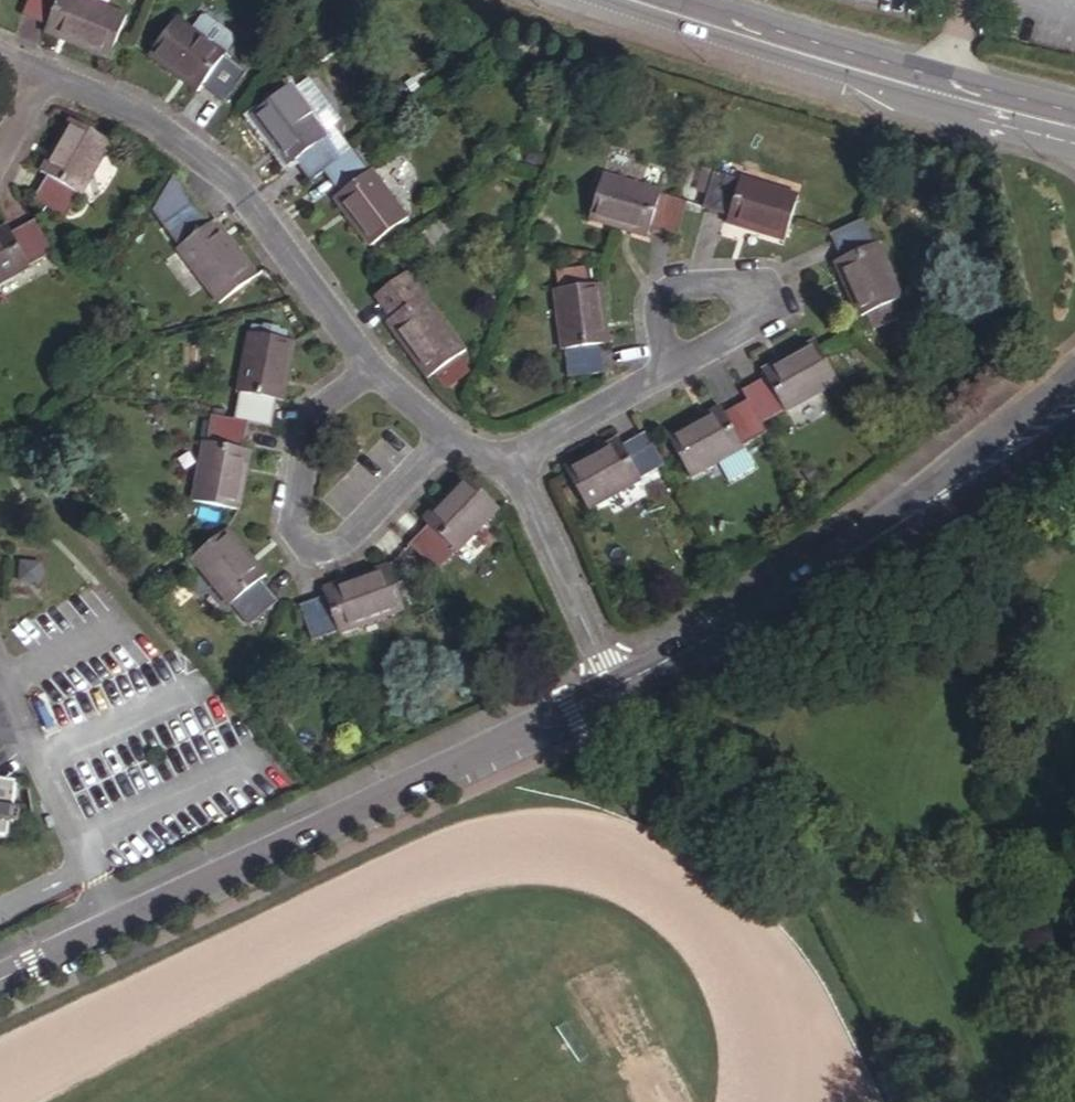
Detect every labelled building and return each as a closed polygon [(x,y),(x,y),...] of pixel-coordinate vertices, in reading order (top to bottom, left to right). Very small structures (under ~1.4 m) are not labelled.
[(62,0),(31,0),(22,21),(47,32),(62,0)] [(47,32),(44,40),(108,67),(129,21),(79,0),(62,0),(47,32)] [(216,112),(239,80),(217,64),(218,62),(215,60),(226,45),(198,24),(187,39),(169,26),(139,66),(189,102),(193,96),(216,112)] [(296,165),(323,145),(325,142),(288,93),(251,122),(289,171),(296,165)] [(48,179),(80,198),(83,200),(115,148),(75,124),(43,176),(48,179)] [(319,183),(340,168),(323,145),(296,165),(313,188),(319,183)] [(336,206),(366,184),(349,161),(340,168),(319,183),(336,206)] [(644,228),(656,192),(656,190),(600,171),(584,219),(641,238),(644,228)] [(723,215),(736,180),(709,171),(697,206),(723,215)] [(737,177),(736,180),(723,215),(721,222),(776,240),(792,197),(737,177)] [(65,223),(80,198),(48,179),(34,204),(65,223)] [(180,249),(209,228),(173,180),(154,215),(180,249)] [(370,181),(366,184),(336,206),(331,211),(368,258),(406,230),(370,181)] [(681,201),(656,192),(644,228),(669,236),(681,201)] [(836,261),(870,245),(860,221),(825,237),(836,261)] [(13,236),(29,268),(52,256),(35,224),(13,236)] [(213,225),(209,228),(180,249),(176,253),(218,308),(255,281),(213,225)] [(29,268),(13,236),(9,230),(0,234),(0,289),(32,272),(29,268)] [(874,244),(870,245),(836,261),(831,263),(854,319),(860,316),(867,331),(897,318),(890,303),(898,299),(874,244)] [(388,319),(417,298),(401,276),(372,298),(388,319)] [(560,349),(597,343),(604,342),(595,282),(544,290),(554,350),(560,349)] [(421,295),(417,298),(388,319),(381,324),(424,380),(462,351),(421,295)] [(234,391),(272,398),(278,400),(290,343),(241,333),(229,390),(234,391)] [(761,378),(779,410),(781,413),(832,385),(809,342),(757,371),(761,378)] [(601,368),(597,343),(560,349),(564,375),(601,368)] [(753,424),(779,410),(761,378),(735,393),(740,401),(753,424)] [(266,425),(272,398),(234,391),(229,418),(245,421),(266,425)] [(759,434),(753,424),(740,401),(717,414),(735,447),(759,434)] [(738,451),(735,447),(717,414),(715,410),(665,437),(689,479),(738,451)] [(238,453),(245,421),(229,418),(208,413),(201,446),(238,453)] [(616,446),(634,476),(658,462),(641,432),(616,446)] [(637,481),(634,476),(616,446),(613,440),(563,469),(587,510),(637,481)] [(245,455),(238,453),(201,446),(197,445),(185,500),(234,510),(245,455)] [(426,527),(452,550),(458,555),(497,511),(460,477),(420,521),(426,527)] [(435,569),(452,550),(426,527),(409,546),(435,569)] [(229,606),(258,582),(263,579),(223,530),(186,560),(225,608),(229,606)] [(321,597),(333,632),(334,636),(401,614),(386,568),(318,590),(321,597)] [(274,602),(258,582),(229,606),(245,626),(274,602)] [(307,641),(333,632),(321,597),(296,606),(307,641)] [(11,843),(18,788),(0,785),(0,841),(11,843)]
